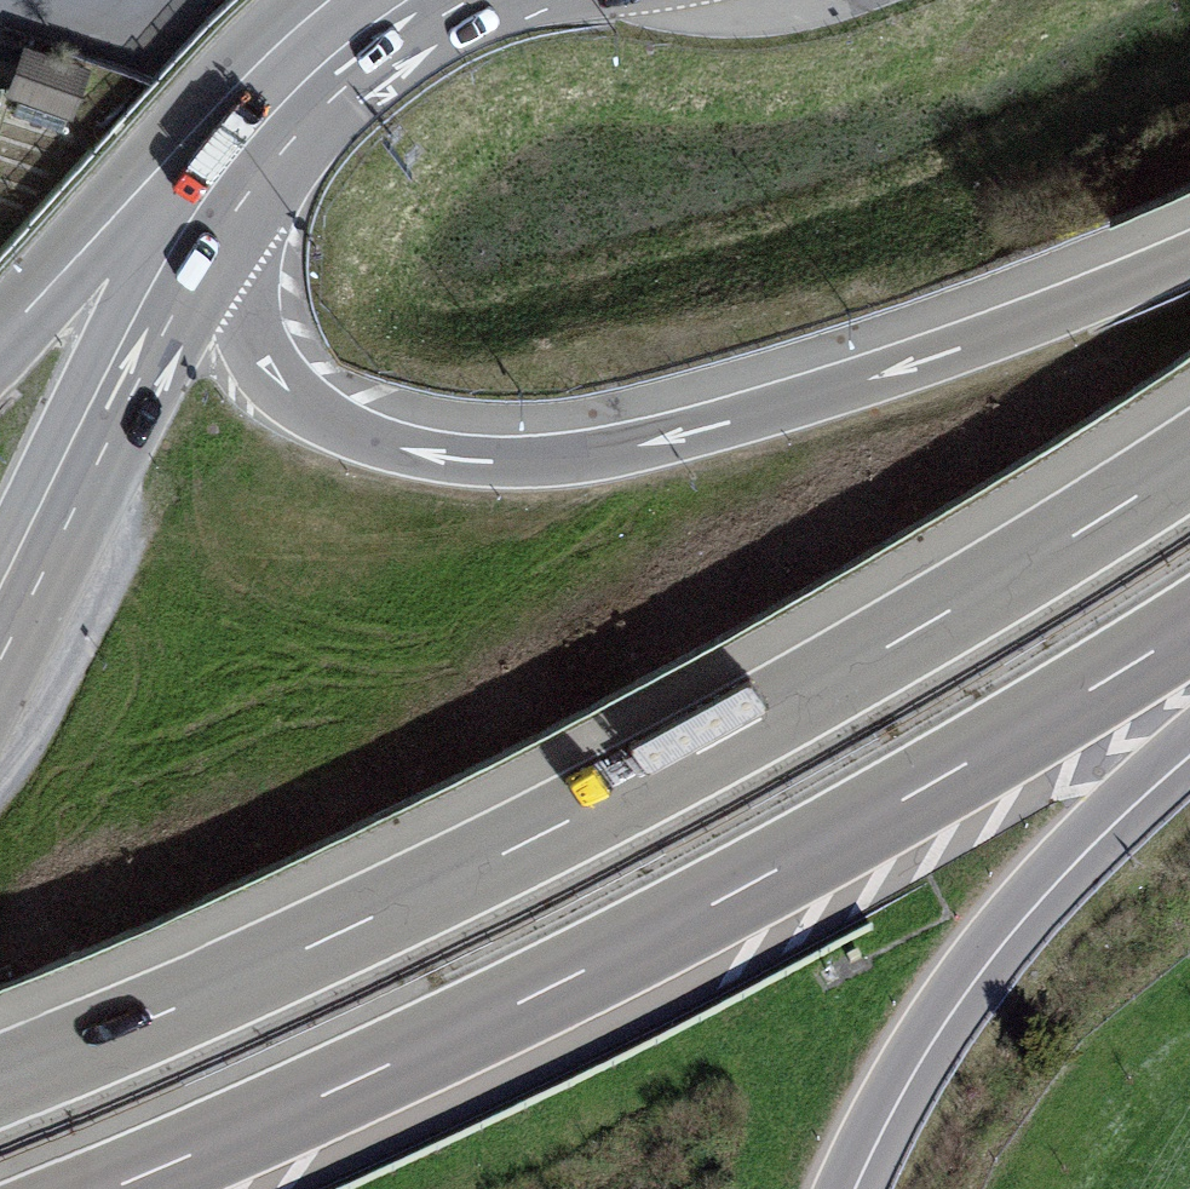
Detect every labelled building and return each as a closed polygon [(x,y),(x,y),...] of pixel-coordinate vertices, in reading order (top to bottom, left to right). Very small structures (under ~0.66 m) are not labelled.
[(94,77),(40,60),(28,100),(81,117),(94,77)]
